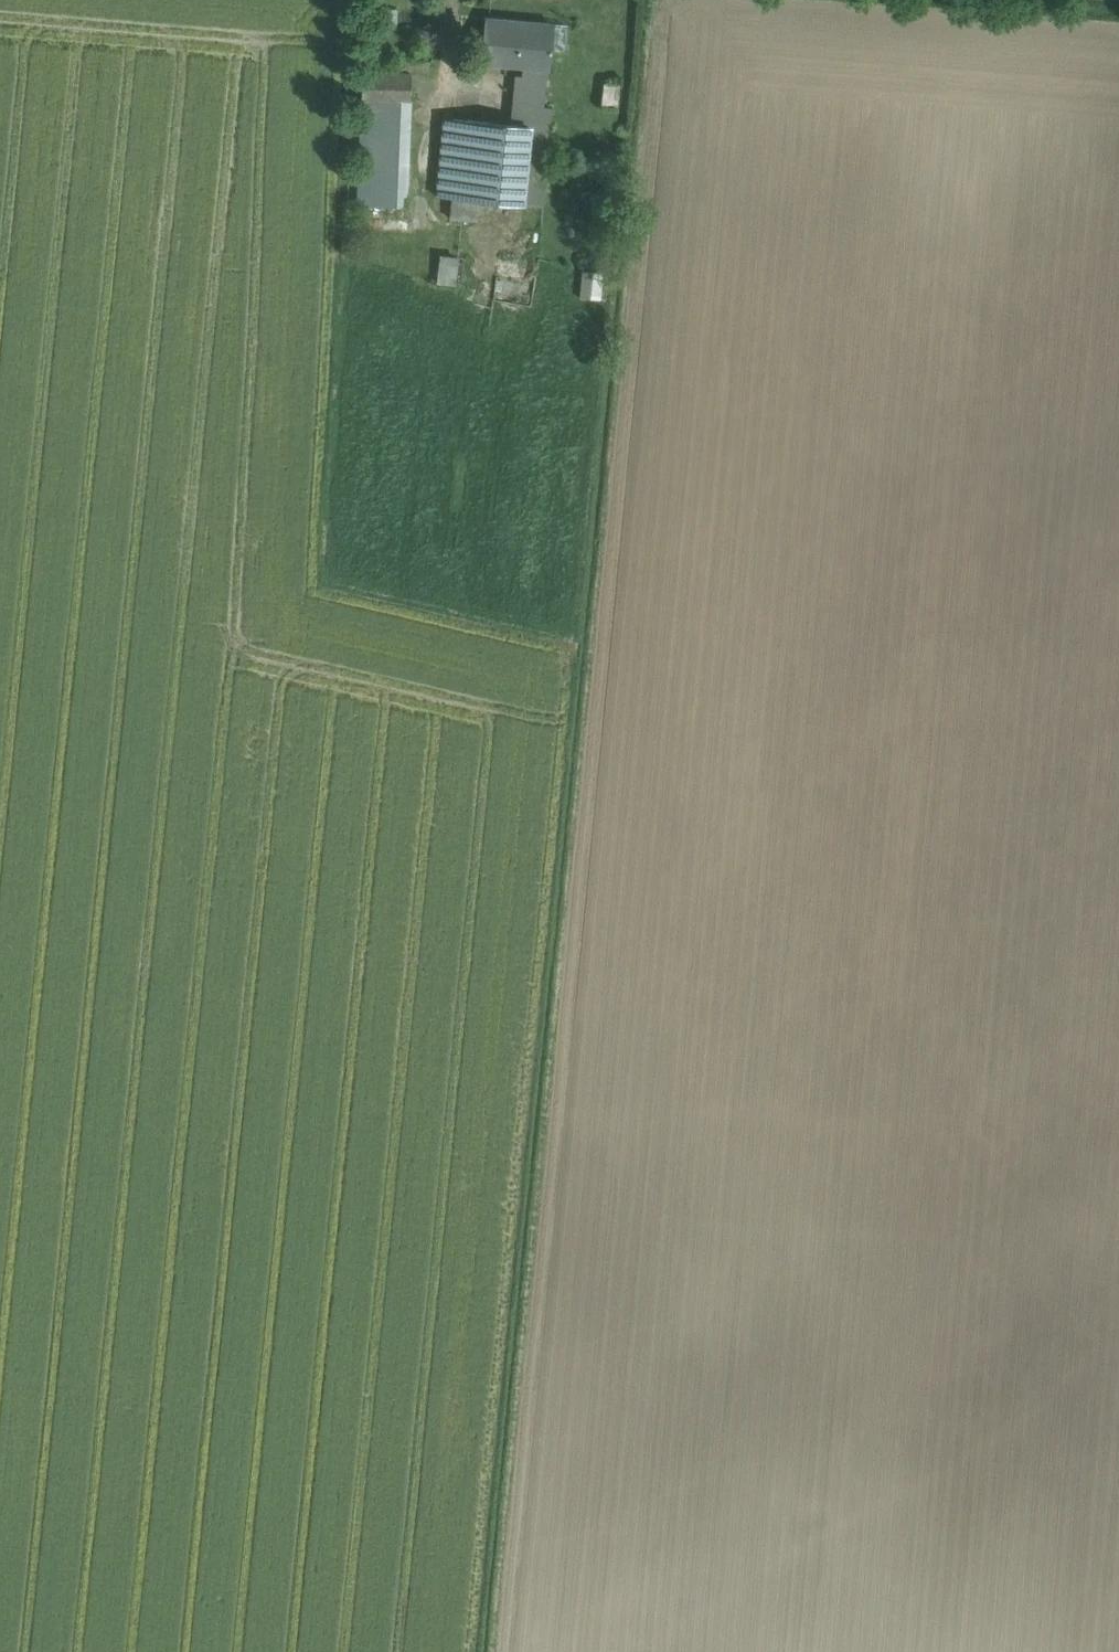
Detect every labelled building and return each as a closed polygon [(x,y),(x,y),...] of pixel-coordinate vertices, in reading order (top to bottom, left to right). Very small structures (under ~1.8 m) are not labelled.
[(515,66),(547,69),(552,23),(485,16),(480,62),(515,66)] [(529,125),(550,127),(552,107),(544,106),(547,69),(515,66),(510,124),(529,125)] [(409,72),(361,70),(359,98),(408,100),(409,72)] [(408,100),(359,98),(356,159),(405,161),(408,100)] [(510,124),(448,117),(446,136),(443,136),(437,195),(521,203),(529,125),(510,124)] [(550,127),(529,125),(521,203),(542,205),(550,127)] [(405,161),(356,159),(354,204),(403,206),(405,161)] [(440,273),(461,274),(462,253),(441,253),(440,273)] [(576,295),(597,297),(600,271),(579,269),(576,295)]
